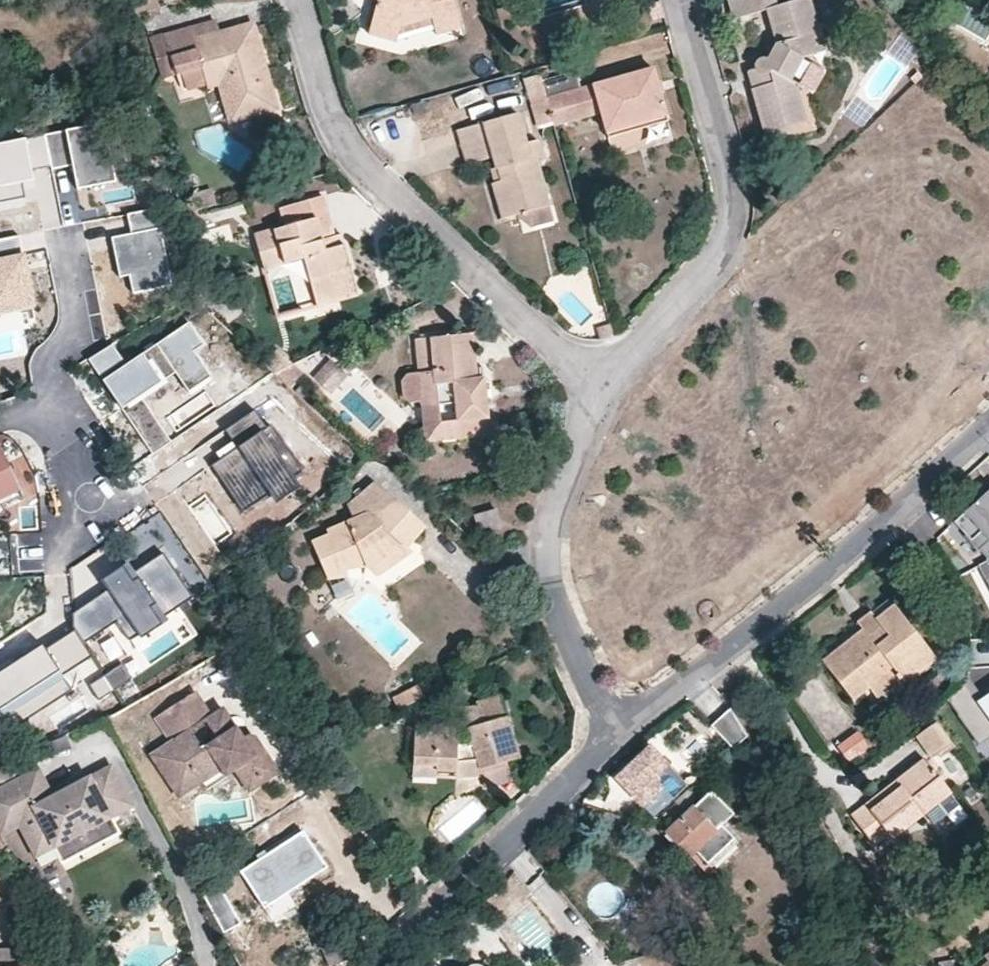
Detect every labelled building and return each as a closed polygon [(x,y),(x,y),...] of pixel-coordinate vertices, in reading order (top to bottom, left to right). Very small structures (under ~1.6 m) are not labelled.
[(157,0),(134,0),(132,1),(133,14),(135,16),(160,9),(157,0)] [(376,2),(369,35),(394,42),(398,27),(430,18),(435,34),(460,28),(452,0),(377,0),(376,2)] [(776,42),(767,63),(765,62),(759,61),(755,62),(755,67),(760,86),(751,89),(765,141),(787,135),(785,129),(805,123),(796,87),(788,83),(801,57),(819,53),(813,31),(817,31),(808,0),(800,0),(776,6),(774,0),(730,0),(728,1),(732,19),(766,10),(776,42)] [(219,36),(215,21),(189,28),(193,43),(219,36)] [(213,114),(226,109),(229,120),(272,109),(249,27),(219,36),(193,43),(189,28),(161,36),(168,60),(174,76),(188,117),(212,109),(213,114)] [(819,53),(826,51),(820,31),(817,31),(813,31),(819,53)] [(174,76),(168,60),(161,36),(148,40),(160,78),(160,81),(174,76)] [(796,87),(812,95),(823,72),(808,62),(796,87)] [(755,67),(746,71),(751,89),(760,86),(755,67)] [(600,113),(605,131),(664,114),(652,70),(591,87),(581,90),(544,99),(545,102),(550,118),(598,106),(600,113)] [(581,90),(576,71),(540,82),(544,96),(544,99),(581,90)] [(529,100),(544,96),(540,82),(538,75),(523,80),(529,100)] [(545,102),(531,106),(538,131),(552,126),(550,118),(545,102)] [(600,113),(598,106),(550,118),(552,126),(600,113)] [(130,114),(54,129),(61,163),(81,159),(88,196),(144,186),(130,114)] [(541,158),(537,141),(524,143),(516,114),(455,131),(466,165),(492,158),(499,181),(492,184),(500,219),(547,207),(535,159),(541,158)] [(667,122),(664,114),(605,131),(607,139),(667,122)] [(0,140),(0,202),(30,195),(25,173),(61,163),(54,129),(0,140)] [(215,207),(211,192),(175,202),(178,216),(215,207)] [(166,200),(131,207),(135,231),(116,235),(123,271),(144,267),(148,293),(182,287),(166,200)] [(253,237),(262,270),(302,259),(311,295),(332,290),(334,294),(352,285),(342,248),(335,249),(331,237),(326,216),(253,237)] [(335,249),(342,248),(339,236),(331,237),(335,249)] [(28,237),(0,244),(0,313),(46,301),(28,237)] [(311,295),(316,307),(356,297),(352,285),(334,294),(332,290),(311,295)] [(195,316),(93,373),(134,446),(167,428),(144,386),(166,374),(186,387),(206,376),(194,354),(211,344),(195,316)] [(469,334),(414,339),(418,374),(408,375),(402,382),(403,398),(410,404),(420,403),(420,407),(437,405),(454,404),(456,421),(486,418),(484,399),(475,399),(474,379),(464,380),(463,368),(473,367),(469,334)] [(310,375),(327,358),(316,347),(299,365),(310,375)] [(266,349),(260,356),(272,368),(278,360),(266,349)] [(339,367),(331,360),(324,368),(332,375),(339,367)] [(301,372),(292,365),(290,366),(273,374),(287,386),(301,372)] [(347,374),(339,367),(332,375),(328,380),(336,386),(347,374)] [(473,367),(463,368),(464,380),(474,379),(473,367)] [(332,375),(324,368),(313,379),(329,394),(336,386),(328,380),(332,375)] [(482,378),(474,379),(475,399),(484,399),(482,378)] [(437,406),(420,407),(424,442),(488,436),(486,418),(456,421),(438,423),(437,406)] [(299,470),(256,409),(226,431),(236,445),(212,462),(247,512),(267,498),(289,513),(305,499),(292,483),(299,470)] [(0,498),(0,492),(17,487),(0,449),(0,499),(0,498)] [(407,549),(403,545),(399,538),(405,533),(411,539),(417,534),(425,528),(408,514),(399,514),(387,503),(391,500),(372,483),(346,505),(351,519),(326,530),(326,535),(309,541),(327,579),(345,577),(345,569),(364,567),(375,577),(376,572),(385,562),(393,557),(397,561),(410,552),(407,549)] [(0,498),(0,499),(0,507),(22,497),(17,487),(0,492),(0,498)] [(953,518),(969,538),(980,529),(988,538),(980,545),(988,555),(988,487),(953,518)] [(391,500),(387,503),(399,514),(408,514),(391,500)] [(475,516),(479,534),(499,528),(495,510),(475,516)] [(972,536),(980,545),(988,538),(980,529),(972,536)] [(411,539),(405,533),(399,538),(403,545),(411,539)] [(376,572),(375,577),(397,561),(393,557),(385,562),(376,572)] [(987,560),(978,564),(986,578),(988,577),(988,563),(987,560)] [(191,598),(169,563),(143,580),(132,563),(105,580),(113,593),(75,617),(91,642),(125,620),(150,660),(180,641),(164,615),(191,598)] [(888,602),(869,617),(882,632),(888,638),(904,623),(888,602)] [(869,617),(856,627),(862,635),(868,642),(882,632),(869,617)] [(854,702),(868,691),(894,672),(905,686),(936,662),(904,623),(888,638),(882,632),(868,642),(862,635),(842,651),(846,658),(829,671),(854,702)] [(846,658),(842,651),(825,665),(829,671),(846,658)] [(868,691),(880,706),(905,686),(894,672),(868,691)] [(964,676),(960,686),(946,699),(965,728),(975,721),(987,739),(988,738),(988,693),(980,699),(964,676)] [(421,700),(415,690),(392,703),(396,713),(421,700)] [(178,797),(200,783),(222,769),(226,775),(234,770),(248,791),(276,773),(276,771),(255,741),(253,738),(246,735),(243,736),(236,726),(232,729),(221,711),(212,716),(195,691),(155,717),(172,743),(152,756),(175,794),(178,797)] [(732,712),(717,698),(700,714),(731,746),(744,734),(732,712)] [(516,757),(500,699),(476,706),(477,710),(447,710),(446,726),(412,725),(412,765),(435,764),(436,771),(455,771),(455,762),(476,761),(479,769),(505,761),(516,757)] [(928,758),(953,746),(940,720),(915,731),(928,758)] [(987,739),(975,721),(965,728),(977,746),(987,739)] [(652,818),(686,786),(647,746),(614,778),(652,818)] [(895,782),(901,789),(870,810),(866,805),(850,816),(872,844),(886,834),(890,838),(922,816),(950,794),(926,760),(895,782)] [(103,761),(96,764),(105,782),(113,778),(103,761)] [(509,776),(505,761),(479,769),(483,785),(509,776)] [(47,789),(32,766),(0,783),(0,832),(17,823),(34,853),(50,845),(53,850),(108,821),(104,811),(126,800),(113,778),(105,782),(96,764),(51,787),(47,789)] [(37,764),(32,766),(47,789),(51,787),(37,764)] [(412,765),(412,776),(455,778),(455,771),(436,771),(435,764),(412,765)] [(226,775),(222,769),(200,783),(204,789),(226,775)] [(901,789),(895,782),(866,805),(870,810),(901,789)] [(674,802),(682,810),(695,797),(688,788),(674,802)] [(725,831),(736,821),(710,792),(666,833),(687,855),(692,849),(713,871),(739,845),(725,831)] [(922,816),(927,821),(956,800),(950,794),(922,816)] [(114,829),(108,821),(53,850),(59,858),(114,829)] [(692,849),(687,855),(707,876),(713,871),(692,849)] [(329,965),(330,965),(350,957),(339,932),(316,942),(320,946),(329,965)]
